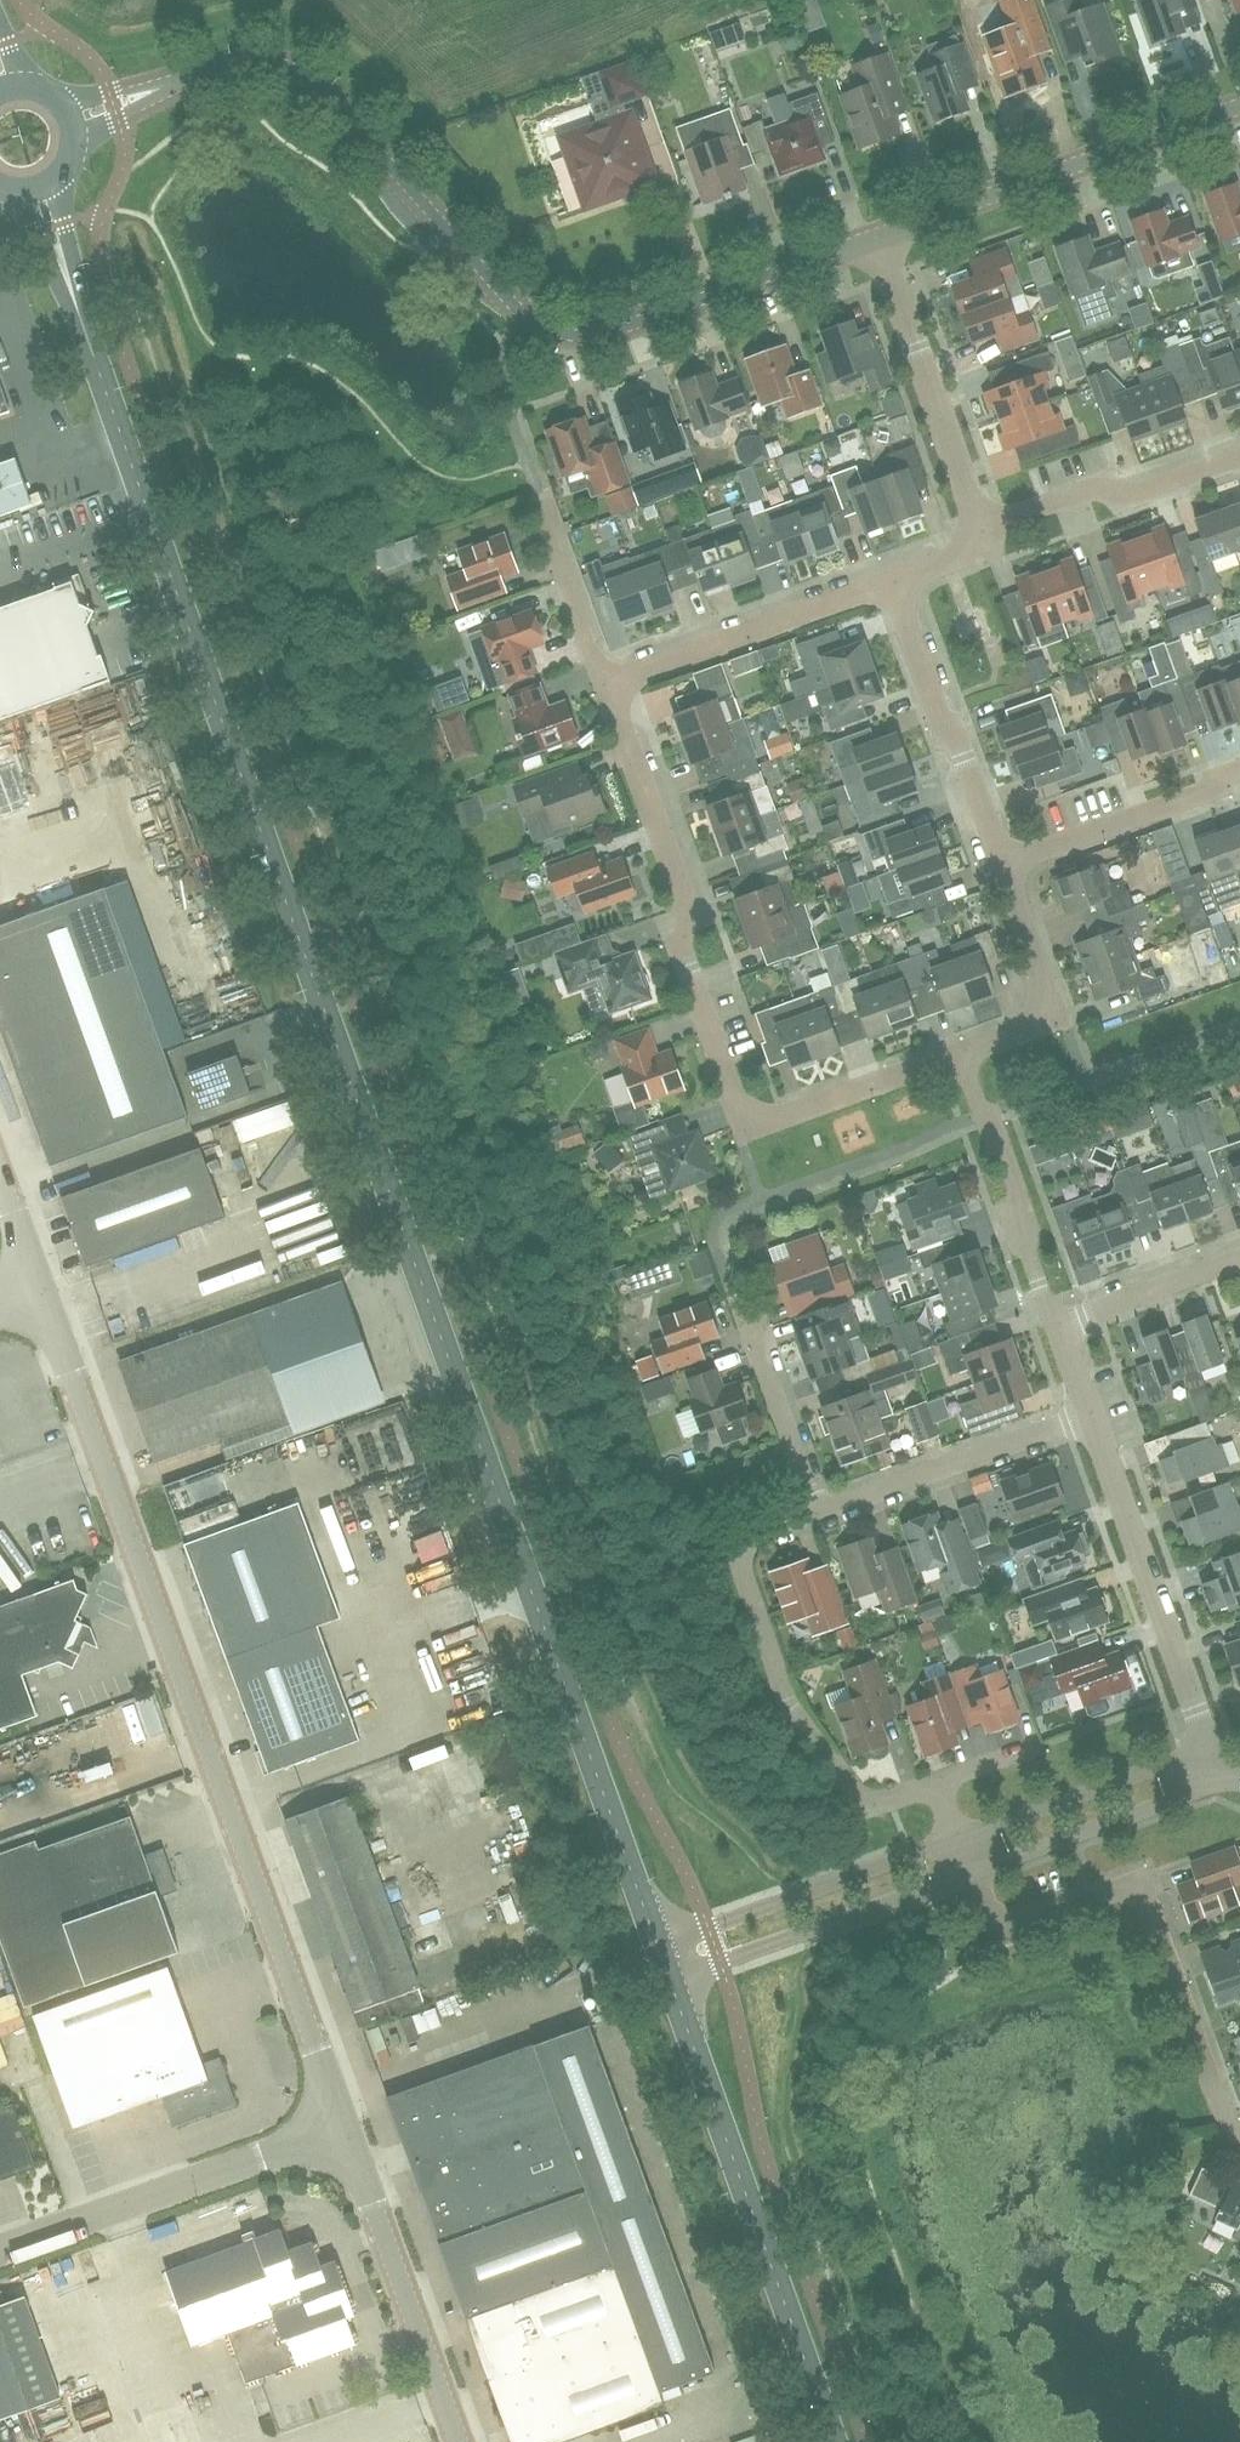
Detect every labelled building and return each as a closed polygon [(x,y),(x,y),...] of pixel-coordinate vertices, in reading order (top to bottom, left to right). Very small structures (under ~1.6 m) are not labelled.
[(1050,50),(1033,0),(1002,0),(1011,27),(986,36),(1007,95),(1043,82),(1034,57),(1050,50)] [(1103,4),(1084,11),(1080,0),(1063,0),(1047,6),(1060,42),(1067,62),(1082,56),(1086,66),(1121,54),(1103,4)] [(1196,5),(1195,0),(1142,0),(1138,1),(1153,42),(1185,31),(1178,11),(1196,5)] [(933,70),(919,74),(935,118),(951,112),(952,114),(968,109),(962,92),(978,86),(973,73),(962,44),(928,56),(933,70)] [(907,110),(886,54),(854,65),(862,88),(844,95),(862,146),(897,134),(891,116),(907,110)] [(635,59),(599,72),(612,107),(624,103),(648,94),(635,59)] [(812,120),(826,116),(818,93),(788,103),(794,119),(764,130),(761,121),(752,124),(762,151),(770,156),(773,155),(780,175),(826,159),(812,120)] [(744,189),(730,150),(744,145),(731,108),(699,119),(708,144),(688,151),(706,202),(744,189)] [(563,138),(579,181),(583,179),(592,203),(649,183),(638,152),(642,150),(630,115),(598,126),(563,138)] [(1236,184),(1207,194),(1223,239),(1239,233),(1239,196),(1236,184)] [(1199,246),(1189,217),(1167,224),(1162,210),(1133,220),(1149,266),(1150,265),(1153,276),(1158,278),(1167,275),(1169,270),(1165,260),(1178,255),(1178,253),(1199,246)] [(1023,262),(1053,258),(1050,234),(1020,238),(1023,262)] [(1080,310),(1110,299),(1115,297),(1109,279),(1129,272),(1119,243),(1093,252),(1087,237),(1058,247),(1075,294),(1080,310)] [(1022,293),(1007,249),(969,263),(975,279),(953,287),(963,314),(1022,293)] [(994,334),(1000,350),(1038,337),(1022,293),(963,314),(973,341),(994,334)] [(852,322),(822,332),(829,350),(818,354),(828,382),(865,369),(872,390),(890,383),(870,327),(856,332),(852,322)] [(1235,353),(1229,337),(1207,345),(1213,360),(1208,362),(1225,410),(1228,412),(1239,408),(1239,367),(1235,353)] [(1204,369),(1194,339),(1180,344),(1191,373),(1204,369)] [(1172,380),(1191,373),(1180,344),(1166,349),(1167,350),(1159,352),(1163,366),(1138,375),(1142,386),(1144,385),(1160,430),(1187,420),(1172,380)] [(795,375),(785,345),(748,359),(764,404),(783,398),(789,416),(821,405),(809,370),(795,375)] [(996,406),(1001,419),(1048,402),(1043,389),(1049,387),(1044,373),(1055,369),(1050,355),(1016,367),(1021,380),(986,393),(991,408),(996,406)] [(726,427),(726,418),(727,417),(726,415),(748,408),(737,379),(716,386),(711,372),(682,383),(698,428),(699,428),(704,435),(712,437),(722,434),(726,427)] [(1103,372),(1089,377),(1100,406),(1113,401),(1103,372)] [(10,411),(0,382),(0,414),(10,411)] [(1132,440),(1160,430),(1144,385),(1142,386),(1116,395),(1132,440)] [(657,458),(685,448),(668,402),(653,408),(649,394),(620,405),(636,450),(652,444),(657,458)] [(1053,416),(1048,402),(1001,419),(1006,432),(1001,434),(1006,449),(1041,437),(1046,450),(1079,438),(1074,424),(1063,428),(1058,414),(1053,416)] [(564,475),(582,468),(591,476),(597,474),(603,491),(624,484),(612,450),(596,455),(583,418),(579,419),(575,416),(565,420),(564,425),(548,430),(564,475)] [(823,444),(828,458),(838,455),(841,446),(838,438),(823,444)] [(895,473),(879,479),(894,523),(923,512),(912,481),(926,476),(914,444),(888,454),(895,473)] [(794,451),(778,457),(784,474),(787,480),(803,474),(800,468),(794,451)] [(4,516),(6,525),(55,512),(50,495),(38,498),(27,454),(0,461),(0,517),(4,516)] [(894,523),(879,479),(850,489),(844,470),(831,475),(834,485),(842,506),(855,502),(866,533),(894,523)] [(749,504),(764,499),(759,483),(744,489),(749,504)] [(834,485),(794,499),(798,512),(812,552),(815,551),(817,556),(838,549),(836,544),(839,543),(837,539),(829,515),(843,510),(842,506),(834,485)] [(635,507),(628,488),(603,497),(609,516),(635,507)] [(797,512),(793,499),(753,514),(762,539),(776,534),(786,562),(812,552),(798,512),(797,512)] [(1221,511),(1236,551),(1239,549),(1239,504),(1221,511)] [(762,539),(753,514),(752,514),(751,509),(735,515),(737,520),(712,529),(730,582),(733,581),(734,585),(756,578),(754,573),(756,572),(746,544),(762,539)] [(1210,560),(1236,551),(1221,511),(1196,520),(1210,560)] [(678,514),(662,520),(670,543),(679,569),(694,563),(704,591),(707,590),(709,596),(729,588),(727,583),(730,582),(712,529),(687,537),(678,514)] [(1151,536),(1138,540),(1154,587),(1168,582),(1170,588),(1184,583),(1189,597),(1203,592),(1190,555),(1176,560),(1164,525),(1149,530),(1151,536)] [(465,569),(447,575),(458,608),(506,590),(501,576),(517,570),(504,534),(459,550),(465,569)] [(1124,545),(1122,540),(1108,545),(1120,580),(1107,585),(1121,623),(1135,618),(1132,609),(1145,604),(1141,592),(1154,587),(1138,540),(1124,545)] [(664,574),(679,569),(670,543),(630,558),(648,611),(651,610),(652,615),(673,607),(672,603),(674,602),(664,574)] [(600,558),(585,564),(597,598),(612,593),(622,621),(625,620),(626,624),(647,617),(645,612),(648,611),(630,558),(629,557),(603,566),(600,558)] [(1063,620),(1077,615),(1078,620),(1093,615),(1095,622),(1109,617),(1098,588),(1085,592),(1073,558),(1058,563),(1060,568),(1046,573),(1063,620)] [(1210,596),(1223,592),(1213,564),(1200,569),(1210,596)] [(1029,613),(1016,617),(1026,646),(1040,642),(1035,629),(1063,620),(1046,573),(1033,578),(1031,572),(1016,578),(1029,613)] [(0,608),(0,719),(111,680),(102,654),(99,655),(88,624),(95,610),(80,603),(73,582),(0,608)] [(1215,621),(1209,606),(1166,621),(1172,637),(1215,621)] [(484,629),(470,634),(481,663),(490,688),(492,688),(509,682),(534,673),(536,672),(528,647),(544,642),(532,610),(483,628),(484,629)] [(829,632),(796,644),(813,692),(816,691),(875,670),(865,640),(836,650),(829,632)] [(1154,694),(1140,699),(1144,709),(1145,709),(1160,753),(1187,743),(1183,735),(1176,713),(1189,709),(1178,678),(1165,642),(1149,648),(1158,674),(1162,684),(1152,688),(1154,694)] [(1025,662),(1033,683),(1051,677),(1043,655),(1025,662)] [(1219,664),(1239,724),(1239,660),(1220,668),(1219,664)] [(742,718),(722,663),(693,673),(704,704),(675,714),(684,739),(725,724),(725,725),(742,718)] [(1219,664),(1179,679),(1179,678),(1178,678),(1189,709),(1190,708),(1188,705),(1202,700),(1213,730),(1238,721),(1239,724),(1219,664)] [(875,670),(816,691),(831,730),(858,721),(853,707),(884,696),(875,670)] [(437,712),(470,700),(462,677),(429,689),(437,712)] [(578,735),(565,701),(548,707),(539,683),(510,694),(519,718),(514,720),(519,733),(517,734),(524,755),(548,746),(549,751),(562,746),(560,741),(578,735)] [(1026,702),(1030,716),(1001,727),(1002,731),(999,737),(1003,747),(1009,750),(1010,753),(1060,735),(1059,735),(1066,732),(1052,693),(1026,702)] [(1145,709),(1131,714),(1125,698),(1099,708),(1109,734),(1122,729),(1133,759),(1158,750),(1160,753),(1145,709)] [(476,752),(462,710),(439,718),(454,760),(476,752)] [(725,724),(684,739),(693,763),(722,753),(727,767),(756,757),(742,718),(725,725),(725,724)] [(419,738),(440,732),(436,722),(416,729),(419,738)] [(830,742),(845,784),(908,761),(898,733),(867,744),(862,730),(830,742)] [(793,751),(787,733),(764,741),(770,758),(793,751)] [(1053,767),(1057,781),(1084,772),(1074,746),(1064,749),(1060,735),(1010,753),(1010,754),(1014,752),(1015,755),(1012,761),(1015,771),(1021,774),(1023,778),(1053,767)] [(918,790),(908,761),(845,784),(860,826),(892,815),(887,801),(918,790)] [(578,764),(515,786),(526,816),(538,812),(547,839),(573,830),(570,821),(604,808),(592,774),(583,777),(578,764)] [(708,805),(717,830),(775,809),(761,770),(732,781),(737,795),(708,805)] [(470,799),(450,806),(458,830),(477,824),(470,799)] [(775,809),(717,830),(726,855),(755,844),(760,858),(789,848),(775,809)] [(889,871),(897,869),(897,868),(941,853),(931,824),(900,835),(895,822),(863,833),(872,860),(883,857),(889,871)] [(1222,832),(1239,881),(1239,825),(1222,832)] [(1222,832),(1220,832),(1218,828),(1196,836),(1198,841),(1195,841),(1212,886),(1198,891),(1207,916),(1239,904),(1239,881),(1222,832)] [(600,868),(594,852),(549,868),(559,896),(578,889),(585,909),(633,892),(622,860),(600,868)] [(951,881),(941,853),(897,868),(897,869),(902,884),(883,891),(893,917),(925,906),(920,892),(951,881)] [(736,898),(745,923),(786,908),(791,922),(808,916),(803,901),(795,904),(787,881),(794,878),(789,863),(760,874),(765,888),(736,898)] [(1108,916),(1135,906),(1130,889),(1126,890),(1122,879),(1109,884),(1102,865),(1056,881),(1067,912),(1102,899),(1108,916)] [(515,886),(512,897),(534,902),(536,891),(515,886)] [(147,1001),(105,887),(0,926),(0,1024),(10,1051),(147,1001)] [(1145,903),(1135,906),(1108,916),(1113,931),(1078,943),(1088,971),(1133,955),(1128,938),(1141,934),(1137,923),(1150,918),(1145,903)] [(1202,905),(1183,913),(1190,933),(1210,926),(1202,905)] [(786,908),(745,923),(754,948),(783,937),(788,951),(817,941),(808,916),(791,922),(786,908)] [(956,960),(971,1001),(996,992),(985,963),(999,958),(989,929),(974,935),(975,937),(951,945),(956,960)] [(569,994),(600,983),(608,1007),(623,1001),(631,1005),(651,997),(649,991),(651,988),(646,974),(642,972),(635,951),(594,965),(585,940),(553,952),(569,994)] [(936,948),(911,957),(922,986),(936,981),(946,1010),(971,1001),(956,960),(942,965),(936,948)] [(1133,955),(1088,971),(1097,998),(1133,986),(1138,1001),(1170,990),(1165,974),(1157,977),(1153,966),(1139,971),(1133,955)] [(911,957),(871,971),(893,1029),(918,1020),(907,991),(922,986),(911,957)] [(1223,962),(1202,969),(1209,991),(1230,984),(1223,962)] [(503,988),(522,981),(517,966),(500,973),(498,973),(503,988)] [(871,971),(834,985),(844,1014),(858,1009),(869,1038),(893,1029),(871,971)] [(795,999),(816,1057),(840,1048),(830,1019),(844,1014),(834,985),(809,994),(795,999)] [(816,1057),(795,999),(756,1013),(766,1042),(781,1036),(791,1066),(793,1065),(797,1070),(814,1063),(815,1057),(816,1057)] [(147,1001),(10,1051),(52,1166),(189,1115),(147,1001)] [(683,1086),(671,1052),(657,1057),(648,1030),(617,1041),(627,1068),(623,1069),(635,1103),(683,1086)] [(236,1054),(187,1072),(201,1112),(251,1095),(236,1054)] [(1224,1076),(1229,1090),(1239,1087),(1239,1071),(1224,1076)] [(669,1191),(715,1175),(698,1129),(667,1140),(661,1124),(631,1135),(637,1151),(653,1146),(669,1191)] [(1088,1151),(1128,1140),(1124,1126),(1084,1138),(1088,1151)] [(1209,1151),(1207,1146),(1218,1177),(1220,1183),(1234,1178),(1239,1196),(1239,1140),(1209,1151)] [(625,1161),(609,1141),(593,1153),(609,1174),(625,1161)] [(1189,1220),(1214,1211),(1204,1182),(1218,1177),(1207,1146),(1205,1141),(1191,1146),(1195,1158),(1170,1167),(1189,1220)] [(87,1267),(226,1217),(201,1147),(62,1197),(87,1267)] [(1168,1163),(1156,1167),(1143,1172),(1140,1163),(1126,1168),(1138,1202),(1152,1197),(1164,1229),(1189,1220),(1170,1167),(1168,1163)] [(1130,1241),(1136,1239),(1123,1204),(1137,1199),(1138,1202),(1126,1168),(1117,1171),(1113,1180),(1117,1191),(1110,1194),(1107,1201),(1109,1207),(1098,1212),(1111,1248),(1109,1249),(1111,1254),(1132,1247),(1130,1241)] [(962,1232),(957,1217),(966,1214),(955,1184),(940,1190),(936,1179),(916,1185),(920,1196),(909,1200),(898,1204),(907,1230),(914,1249),(943,1238),(962,1232)] [(879,1201),(878,1197),(873,1190),(854,1197),(860,1216),(874,1212),(879,1201)] [(1111,1248),(1098,1212),(1097,1212),(1091,1194),(1051,1208),(1065,1244),(1079,1239),(1085,1257),(1109,1249),(1111,1248)] [(786,1243),(769,1248),(775,1265),(773,1266),(774,1267),(776,1267),(787,1297),(785,1298),(785,1300),(816,1289),(821,1303),(852,1292),(843,1266),(829,1270),(828,1266),(822,1251),(822,1250),(817,1251),(812,1237),(790,1244),(786,1243)] [(942,1292),(988,1276),(978,1248),(956,1256),(951,1241),(919,1252),(924,1268),(933,1265),(942,1292)] [(683,1281),(675,1260),(652,1268),(660,1289),(683,1281)] [(988,1276),(942,1292),(952,1320),(943,1323),(949,1339),(938,1343),(968,1332),(981,1327),(976,1312),(998,1304),(988,1276)] [(157,1461),(222,1438),(229,1457),(384,1401),(342,1282),(121,1361),(157,1461)] [(805,1355),(862,1335),(849,1298),(795,1317),(800,1330),(796,1331),(805,1355)] [(699,1342),(720,1335),(708,1301),(659,1318),(666,1337),(651,1342),(662,1372),(704,1357),(699,1342)] [(1192,1351),(1178,1356),(1185,1376),(1190,1390),(1205,1384),(1200,1371),(1225,1362),(1207,1313),(1182,1322),(1192,1351)] [(913,1325),(916,1347),(930,1345),(927,1323),(913,1325)] [(1161,1385),(1185,1376),(1178,1356),(1167,1327),(1142,1336),(1153,1366),(1138,1371),(1151,1404),(1166,1399),(1161,1385)] [(968,1332),(938,1343),(950,1375),(971,1368),(976,1382),(1020,1367),(1010,1339),(975,1352),(968,1332)] [(862,1335),(805,1355),(813,1379),(841,1369),(846,1381),(875,1371),(862,1335)] [(652,1355),(649,1356),(646,1347),(635,1351),(638,1360),(636,1361),(642,1379),(643,1380),(659,1375),(652,1355)] [(875,1371),(868,1374),(873,1389),(874,1392),(884,1388),(906,1381),(899,1363),(875,1371)] [(1020,1367),(976,1382),(981,1396),(960,1404),(970,1434),(1000,1424),(994,1407),(1029,1394),(1020,1367)] [(741,1417),(748,1414),(737,1383),(723,1388),(716,1368),(689,1378),(696,1397),(690,1399),(701,1431),(715,1426),(741,1417)] [(671,1375),(640,1387),(646,1403),(677,1392),(671,1375)] [(832,1432),(833,1435),(879,1419),(893,1413),(886,1393),(872,1398),(869,1391),(823,1407),(826,1416),(820,1418),(826,1434),(832,1432)] [(919,1441),(937,1434),(926,1402),(907,1409),(919,1441)] [(741,1417),(715,1426),(722,1445),(748,1436),(741,1417)] [(879,1419),(833,1435),(843,1463),(889,1447),(879,1419)] [(1229,1465),(1221,1443),(1216,1445),(1207,1420),(1167,1435),(1174,1454),(1160,1459),(1169,1483),(1183,1477),(1184,1481),(1199,1476),(1202,1486),(1216,1481),(1212,1471),(1229,1465)] [(1051,1465),(1003,1482),(1015,1516),(1063,1499),(1051,1465)] [(1229,1481),(1189,1495),(1196,1515),(1182,1520),(1190,1543),(1205,1538),(1206,1542),(1239,1530),(1239,1505),(1238,1505),(1229,1481)] [(988,1533),(977,1501),(959,1508),(970,1540),(988,1533)] [(227,1658),(341,1616),(299,1502),(185,1543),(227,1658)] [(949,1592),(979,1581),(956,1519),(940,1525),(936,1513),(929,1516),(924,1514),(914,1518),(911,1522),(904,1525),(920,1569),(938,1563),(949,1592)] [(1074,1530),(1063,1534),(1057,1519),(1038,1526),(1009,1537),(1019,1565),(1023,1563),(1033,1589),(1066,1577),(1063,1569),(1085,1561),(1084,1558),(1091,1555),(1083,1532),(1076,1535),(1074,1530)] [(898,1546),(877,1554),(871,1537),(839,1548),(856,1596),(880,1588),(887,1610),(917,1599),(898,1546)] [(1213,1561),(1220,1580),(1203,1586),(1212,1611),(1229,1605),(1231,1610),(1239,1606),(1239,1551),(1213,1561)] [(815,1633),(845,1622),(834,1591),(825,1564),(810,1570),(807,1560),(773,1572),(790,1620),(808,1614),(815,1633)] [(75,1578),(0,1604),(0,1728),(38,1714),(23,1673),(60,1660),(72,1666),(73,1667),(92,1626),(80,1620),(83,1616),(78,1614),(88,1592),(78,1588),(75,1578)] [(1059,1586),(1025,1598),(1035,1624),(1051,1619),(1057,1638),(1107,1620),(1104,1610),(1108,1608),(1104,1597),(1099,1598),(1096,1588),(1085,1592),(1064,1600),(1059,1586)] [(952,1614),(933,1621),(939,1636),(957,1629),(952,1614)] [(341,1616),(227,1658),(269,1773),(360,1739),(352,1716),(375,1708),(341,1616)] [(858,1647),(851,1626),(838,1631),(845,1652),(858,1647)] [(939,1645),(934,1631),(923,1635),(920,1636),(925,1650),(939,1645)] [(1076,1649),(1019,1669),(1031,1703),(1078,1686),(1084,1702),(1089,1713),(1093,1716),(1107,1711),(1109,1706),(1105,1694),(1130,1685),(1118,1652),(1104,1657),(1098,1641),(1078,1648),(1076,1649)] [(1227,1645),(1239,1683),(1239,1641),(1227,1645)] [(1057,1653),(1053,1642),(1011,1658),(1015,1669),(1057,1653)] [(875,1660),(859,1665),(842,1671),(848,1686),(827,1694),(832,1708),(837,1707),(854,1754),(887,1742),(880,1722),(895,1717),(875,1660)] [(1018,1720),(1019,1719),(1001,1670),(1001,1671),(981,1678),(976,1664),(951,1673),(970,1725),(984,1721),(988,1731),(989,1730),(988,1729),(1018,1719),(1018,1720)] [(926,1753),(957,1742),(953,1731),(968,1726),(949,1674),(923,1683),(929,1699),(909,1706),(926,1753)] [(112,1763),(84,1772),(87,1783),(115,1773),(112,1763)] [(424,2000),(419,1987),(349,1795),(287,1818),(340,1965),(340,1966),(361,2023),(424,2000)] [(159,1856),(147,1860),(131,1815),(38,1848),(35,1840),(0,1853),(0,1938),(25,2007),(86,1984),(177,1952),(157,1896),(177,1889),(164,1854),(159,1856)] [(1235,1847),(1202,1858),(1190,1863),(1196,1879),(1178,1886),(1190,1919),(1238,1902),(1239,1902),(1239,1862),(1235,1847)] [(1232,1943),(1233,1944),(1224,1964),(1208,1970),(1219,2002),(1235,1996),(1239,1998),(1239,1940),(1232,1943)] [(74,2128),(162,2096),(172,2124),(234,2103),(218,2057),(203,2063),(168,1965),(33,2014),(74,2128)] [(654,2201),(640,2162),(590,2024),(535,2044),(534,2044),(388,2097),(438,2235),(467,2317),(492,2384),(514,2441),(561,2441),(665,2405),(660,2392),(661,2392),(716,2372),(654,2201)] [(35,2167),(12,2102),(0,2107),(0,2179),(35,2167)] [(1189,2194),(1216,2207),(1218,2203),(1222,2205),(1217,2218),(1237,2227),(1233,2236),(1239,2239),(1239,2175),(1237,2174),(1229,2191),(1225,2188),(1229,2180),(1202,2167),(1189,2194)] [(228,2331),(246,2382),(298,2363),(355,2343),(346,2316),(354,2313),(335,2262),(327,2265),(321,2267),(312,2241),(288,2250),(280,2229),(254,2238),(255,2239),(166,2271),(192,2344),(228,2331)] [(61,2398),(24,2296),(0,2305),(0,2419),(61,2398)]
